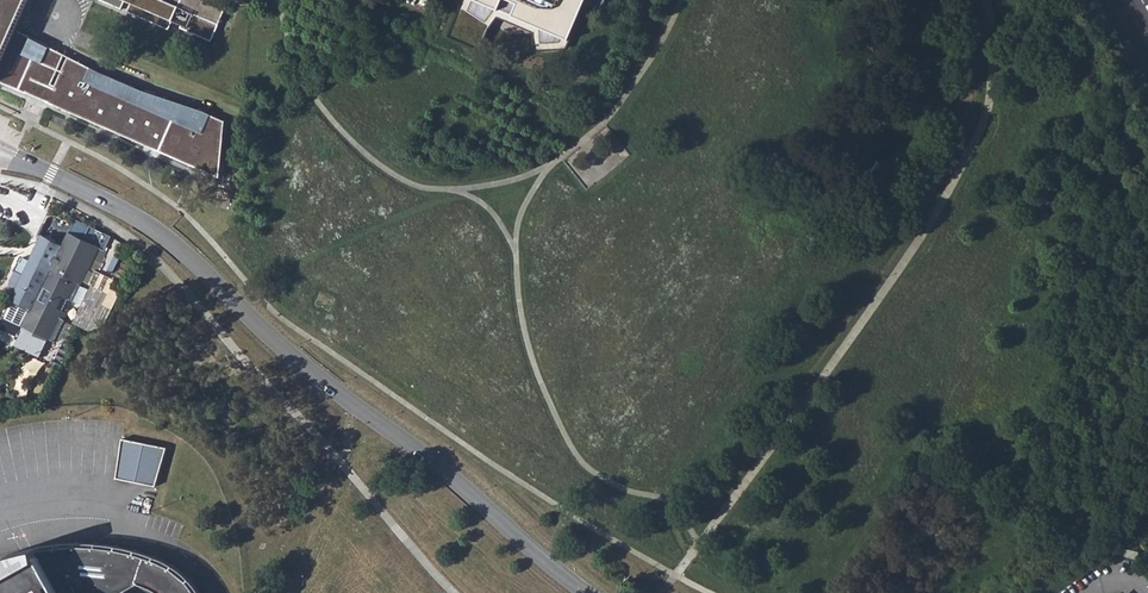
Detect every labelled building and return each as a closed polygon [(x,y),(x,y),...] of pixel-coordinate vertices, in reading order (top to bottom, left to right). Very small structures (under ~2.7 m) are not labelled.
[(24,7),(28,0),(0,0),(0,81),(28,93),(49,47),(15,29),(2,23),(11,2),(24,7)] [(122,9),(126,1),(131,3),(127,12),(169,30),(172,21),(181,25),(180,28),(211,42),(224,11),(215,7),(217,2),(213,0),(100,0),(122,9)] [(24,7),(11,2),(2,23),(15,29),(24,7)] [(68,57),(49,47),(28,93),(48,102),(68,57)] [(145,93),(68,57),(48,102),(220,178),(225,121),(203,112),(145,93)] [(62,247),(41,237),(30,261),(22,258),(10,281),(11,281),(10,283),(9,284),(10,286),(10,288),(11,289),(11,290),(13,291),(14,292),(15,293),(12,300),(32,310),(24,327),(55,342),(66,320),(64,319),(67,312),(63,310),(69,299),(73,301),(98,248),(104,251),(112,236),(110,236),(90,226),(83,239),(69,233),(62,247)] [(162,444),(121,439),(117,478),(157,483),(162,444)] [(0,562),(0,592),(124,592),(140,584),(153,590),(157,592),(158,592),(196,592),(188,582),(172,569),(156,561),(136,554),(116,550),(100,548),(81,547),(61,548),(52,549),(37,551),(16,556),(0,562)]
